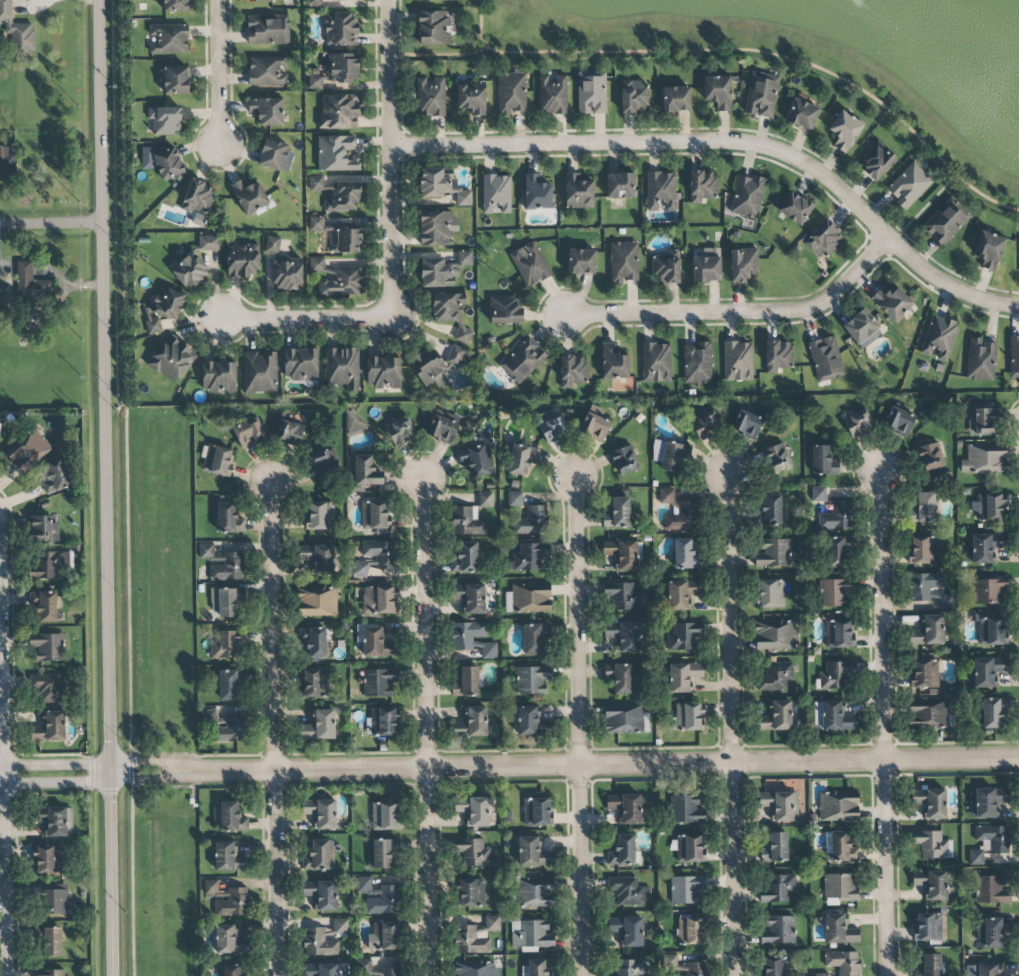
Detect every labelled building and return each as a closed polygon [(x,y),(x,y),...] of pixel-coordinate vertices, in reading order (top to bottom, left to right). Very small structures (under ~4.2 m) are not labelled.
[(7,21),(7,58),(34,58),(34,23),(12,23),(12,0),(0,0),(0,21),(7,21)] [(187,12),(188,0),(163,0),(163,11),(187,12)] [(419,10),(418,45),(448,46),(449,11),(419,10)] [(324,14),(324,46),(358,45),(357,13),(324,14)] [(289,44),(289,15),(247,16),(247,44),(289,44)] [(188,25),(149,24),(149,36),(157,37),(157,44),(149,44),(149,53),(187,54),(188,25)] [(308,89),(322,89),(323,81),(358,82),(358,55),(326,54),(326,75),(308,74),(308,89)] [(248,86),(286,85),(286,57),(245,57),(245,69),(248,69),(248,86)] [(188,94),(188,66),(163,67),(164,94),(188,94)] [(577,72),(578,114),(606,113),(605,71),(577,72)] [(774,117),(778,75),(750,72),(746,114),(774,117)] [(526,111),(525,73),(497,74),(498,115),(509,115),(509,112),(526,111)] [(566,75),(552,75),(538,76),(539,115),(567,114),(566,75)] [(716,112),(731,111),(730,76),(703,77),(703,102),(716,101),(716,112)] [(445,116),(444,77),(434,77),(434,85),(426,85),(426,78),(416,78),(416,116),(445,116)] [(621,113),(648,113),(647,80),(620,81),(621,113)] [(484,116),(485,81),(456,81),(456,109),(471,109),(471,116),(484,116)] [(661,87),(662,112),(690,112),(690,87),(661,87)] [(320,129),(359,129),(359,95),(321,94),(320,129)] [(820,108),(794,97),(784,120),(810,131),(820,108)] [(283,126),(283,98),(248,99),(248,115),(258,114),(258,126),(283,126)] [(154,118),(153,134),(181,134),(181,107),(148,107),(148,118),(154,118)] [(832,146),(845,154),(864,124),(841,109),(828,131),(838,137),(832,146)] [(317,170),(360,170),(360,155),(353,155),(353,136),(318,136),(317,170)] [(265,139),(257,164),(287,174),(296,149),(265,139)] [(897,158),(876,139),(859,158),(866,164),(861,169),(875,182),(897,158)] [(15,179),(15,154),(8,154),(8,146),(0,146),(0,179),(15,179)] [(141,147),(141,169),(160,169),(160,176),(180,176),(180,150),(154,150),(154,147),(141,147)] [(934,181),(913,161),(887,189),(899,201),(897,203),(905,211),(934,181)] [(420,198),(443,197),(443,193),(456,193),(456,206),(472,206),(471,190),(456,191),(456,174),(442,175),(442,169),(420,169),(420,198)] [(689,171),(690,204),(701,203),(701,199),(716,199),(716,170),(689,171)] [(675,172),(647,172),(647,211),(662,211),(676,211),(675,172)] [(634,174),(607,173),(606,198),(634,198),(634,174)] [(524,209),(552,209),(552,184),(538,183),(538,174),(525,174),(524,209)] [(310,190),(324,190),(324,175),(309,176),(310,190)] [(483,214),(498,213),(498,214),(511,213),(510,175),(482,175),(483,214)] [(593,209),(593,175),(565,175),(565,208),(593,209)] [(765,178),(754,176),(753,178),(737,176),(730,214),(758,218),(765,178)] [(206,214),(217,189),(193,178),(180,208),(195,214),(197,209),(206,214)] [(245,217),(270,204),(259,181),(248,187),(244,178),(229,184),(245,217)] [(356,211),(355,202),(360,202),(360,182),(335,182),(335,199),(324,200),(324,211),(356,211)] [(800,226),(814,206),(791,191),(777,211),(800,226)] [(921,227),(942,247),(971,216),(950,196),(921,227)] [(420,246),(452,245),(452,232),(458,232),(458,219),(452,219),(452,210),(419,211),(420,246)] [(309,217),(308,231),(323,231),(324,217),(309,217)] [(844,238),(827,219),(802,242),(820,261),(844,238)] [(360,229),(331,228),(331,253),(360,253),(360,229)] [(994,272),(1007,240),(981,229),(972,253),(985,258),(982,267),(994,272)] [(176,264),(176,288),(199,288),(199,278),(204,278),(204,251),(219,251),(219,236),(198,236),(198,251),(178,251),(178,264),(176,264)] [(264,254),(279,255),(281,238),(266,236),(264,254)] [(527,288),(552,275),(533,241),(509,254),(527,288)] [(228,276),(259,277),(259,243),(228,242),(228,276)] [(638,282),(637,242),(610,242),(611,282),(638,282)] [(692,257),(692,282),(721,281),(720,248),(702,249),(702,257),(692,257)] [(596,250),(568,249),(567,273),(595,274),(596,250)] [(758,249),(729,250),(730,282),(748,282),(748,274),(758,273),(758,249)] [(680,282),(679,250),(667,250),(667,255),(652,256),(652,283),(680,282)] [(472,252),(421,253),(422,287),(453,287),(453,276),(459,276),(458,266),(472,266),(472,252)] [(363,295),(362,266),(326,267),(325,257),(309,258),(310,276),(318,276),(319,297),(363,295)] [(302,258),(274,258),(273,290),(301,290),(302,258)] [(16,301),(51,304),(53,281),(32,279),(33,262),(18,261),(16,301)] [(148,332),(189,320),(179,285),(153,293),(157,305),(142,309),(148,332)] [(889,294),(881,287),(870,299),(895,323),(914,303),(896,287),(889,294)] [(432,323),(459,323),(459,305),(464,305),(465,294),(433,293),(432,323)] [(490,324),(521,323),(521,296),(489,296),(490,324)] [(883,330),(862,308),(841,327),(862,350),(883,330)] [(920,353),(934,357),(933,358),(946,362),(959,323),(932,314),(920,353)] [(453,339),(467,345),(473,332),(460,325),(453,339)] [(146,361),(171,384),(197,357),(173,334),(146,361)] [(818,382),(844,375),(834,336),(807,343),(818,382)] [(1010,336),(1009,378),(1018,378),(1018,336),(1010,336)] [(548,357),(529,337),(498,365),(518,385),(548,357)] [(966,379),(994,380),(996,341),(968,340),(966,379)] [(791,341),(765,341),(765,374),(778,373),(778,368),(792,368),(791,341)] [(752,342),(723,343),(724,381),(753,380),(752,342)] [(629,379),(628,355),(616,355),(616,343),(601,343),(602,379),(629,379)] [(670,343),(642,344),(643,382),(670,381),(670,343)] [(711,343),(683,344),(684,384),(711,383),(711,343)] [(459,368),(466,350),(452,344),(445,363),(459,368)] [(426,387),(433,382),(438,389),(448,381),(443,374),(448,371),(430,345),(408,361),(426,387)] [(283,349),(284,381),(318,380),(318,348),(283,349)] [(325,348),(325,385),(346,385),(346,392),(359,391),(358,348),(325,348)] [(242,351),(244,394),(277,393),(276,354),(256,355),(256,351),(242,351)] [(588,383),(587,355),(560,356),(560,389),(572,388),(572,383),(588,383)] [(401,357),(367,356),(366,387),(383,388),(383,387),(400,387),(401,357)] [(202,362),(202,392),(237,392),(236,362),(202,362)] [(883,429),(907,438),(915,415),(891,406),(883,429)] [(350,435),(365,430),(357,408),(342,413),(350,435)] [(559,408),(536,417),(545,442),(568,433),(559,408)] [(997,408),(975,408),(975,417),(968,418),(969,435),(997,435),(997,408)] [(426,436),(450,445),(461,418),(436,409),(426,436)] [(764,420),(740,409),(731,429),(754,440),(764,420)] [(843,418),(850,437),(874,428),(866,409),(843,418)] [(699,440),(722,429),(713,411),(690,422),(699,440)] [(308,422),(283,413),(273,438),(298,448),(308,422)] [(579,435),(604,442),(610,420),(585,413),(579,435)] [(384,427),(393,446),(418,434),(409,415),(384,427)] [(232,427),(241,448),(266,438),(257,417),(232,427)] [(5,453),(24,474),(52,447),(33,427),(5,453)] [(660,471),(678,471),(678,459),(690,460),(691,443),(653,442),(652,462),(660,462),(660,471)] [(793,466),(783,442),(762,451),(771,474),(793,466)] [(228,477),(235,451),(207,443),(200,469),(228,477)] [(916,446),(919,470),(943,467),(941,443),(916,446)] [(960,473),(1005,474),(1006,445),(966,444),(966,460),(960,460),(960,473)] [(610,452),(619,476),(639,469),(629,445),(610,452)] [(839,474),(838,461),(830,461),(830,445),(812,446),(813,474),(839,474)] [(459,464),(468,462),(470,478),(489,476),(485,446),(458,449),(459,464)] [(528,475),(529,456),(530,447),(512,446),(511,474),(528,475)] [(327,448),(305,455),(313,480),(335,474),(327,448)] [(383,484),(382,471),(373,471),(373,454),(349,454),(350,492),(364,492),(364,485),(383,484)] [(72,484),(61,458),(42,466),(47,478),(40,481),(46,495),(72,484)] [(826,487),(812,487),(811,501),(826,501),(826,487)] [(509,507),(522,507),(522,491),(509,491),(509,507)] [(492,507),(492,492),(478,492),(478,507),(492,507)] [(917,522),(934,522),(935,492),(917,492),(917,522)] [(979,520),(1002,520),(1003,494),(977,493),(976,501),(971,501),(971,513),(980,514),(979,520)] [(781,495),(761,494),(760,524),(780,525),(781,495)] [(218,532),(244,533),(245,520),(236,520),(236,497),(219,496),(218,532)] [(603,528),(630,527),(629,497),(611,497),(611,514),(603,514),(603,528)] [(361,500),(362,528),(375,528),(375,535),(388,535),(388,500),(361,500)] [(818,529),(852,528),(851,500),(831,501),(832,514),(818,514),(818,529)] [(697,501),(678,501),(679,515),(664,515),(664,530),(697,530),(697,501)] [(335,530),(334,503),(305,503),(306,530),(335,530)] [(513,534),(548,533),(547,505),(526,506),(526,519),(513,519),(513,534)] [(486,534),(486,519),(477,520),(477,507),(451,507),(452,535),(486,534)] [(59,541),(58,523),(51,523),(51,515),(29,516),(29,541),(59,541)] [(992,564),(991,549),(1006,549),(1006,534),(967,535),(968,564),(992,564)] [(909,564),(937,563),(936,536),(909,537),(909,564)] [(849,537),(827,537),(827,567),(849,567),(849,537)] [(695,538),(674,539),(675,569),(696,568),(695,538)] [(789,539),(760,540),(760,552),(755,552),(755,567),(790,566),(789,539)] [(614,570),(638,570),(639,541),(602,540),(601,555),(615,555),(614,570)] [(375,569),(396,569),(396,542),(357,541),(357,577),(367,577),(367,566),(375,566),(375,569)] [(478,542),(459,542),(459,560),(450,560),(450,572),(477,572),(478,542)] [(519,543),(519,554),(509,554),(509,570),(540,570),(540,556),(547,556),(547,543),(519,543)] [(199,559),(213,558),(213,544),(199,544),(199,559)] [(300,546),(300,560),(311,560),(312,575),(334,575),(333,545),(300,546)] [(28,579),(57,579),(57,569),(69,568),(68,551),(36,552),(36,564),(28,564),(28,579)] [(911,573),(911,601),(938,601),(938,609),(953,609),(953,594),(944,594),(944,573),(911,573)] [(821,606),(845,606),(845,592),(854,592),(854,580),(822,579),(821,606)] [(1007,594),(1006,579),(973,579),(973,604),(1003,603),(1002,594),(1007,594)] [(785,607),(784,580),(758,581),(759,607),(785,607)] [(364,614),(397,613),(396,581),(363,582),(364,614)] [(666,581),(666,610),(688,611),(688,595),(699,595),(700,581),(666,581)] [(639,592),(633,592),(633,582),(604,583),(604,593),(610,593),(611,611),(639,610),(639,592)] [(484,584),(454,584),(454,599),(465,599),(465,614),(485,614),(484,584)] [(509,612),(550,612),(551,585),(510,584),(509,612)] [(219,618),(241,617),(241,588),(211,589),(211,610),(219,610),(219,618)] [(336,616),(337,589),(299,588),(298,615),(336,616)] [(57,622),(56,591),(32,591),(32,622),(57,622)] [(922,615),(921,631),(911,630),(910,645),(943,645),(944,615),(922,615)] [(1004,645),(1005,618),(979,617),(979,645),(1004,645)] [(797,650),(797,620),(756,619),(755,649),(797,650)] [(851,648),(851,620),(826,619),(826,647),(851,648)] [(497,659),(496,640),(487,640),(486,622),(453,623),(453,650),(481,649),(482,659),(497,659)] [(619,653),(639,652),(638,623),(604,624),(604,638),(618,638),(619,653)] [(694,650),(693,636),(703,635),(702,623),(673,624),(673,633),(667,633),(668,651),(694,650)] [(550,624),(523,625),(524,655),(541,655),(541,638),(550,638),(550,624)] [(363,657),(397,656),(396,642),(382,642),(382,627),(363,627),(363,657)] [(211,659),(243,657),(242,630),(216,631),(216,640),(210,641),(211,659)] [(64,661),(64,633),(28,634),(28,646),(36,646),(36,662),(64,661)] [(1008,672),(1007,657),(973,658),(974,688),(995,687),(995,672),(1008,672)] [(939,687),(938,660),(913,660),(914,688),(939,687)] [(792,662),(764,663),(764,678),(756,678),(757,691),(787,690),(786,681),(793,680),(792,662)] [(847,689),(847,675),(855,675),(855,662),(825,662),(825,671),(819,671),(819,689),(847,689)] [(703,678),(703,664),(669,663),(668,692),(691,693),(691,677),(703,678)] [(604,665),(604,681),(614,681),(614,695),(631,695),(631,665),(604,665)] [(481,667),(460,667),(460,683),(452,683),(452,696),(479,695),(478,686),(481,686),(481,667)] [(544,694),(544,680),(551,680),(551,667),(516,667),(516,694),(544,694)] [(302,696),(329,697),(329,670),(303,669),(302,696)] [(363,670),(365,698),(393,697),(392,683),(399,683),(398,669),(363,670)] [(220,701),(237,701),(237,684),(246,683),(246,670),(219,671),(220,701)] [(59,684),(59,675),(35,675),(35,702),(65,703),(66,684),(59,684)] [(982,728),(1001,728),(1001,711),(1009,711),(1009,698),(983,698),(982,728)] [(909,700),(909,728),(947,727),(947,699),(909,700)] [(791,700),(770,701),(770,716),(757,716),(758,730),(792,730),(791,700)] [(856,730),(855,716),(842,717),(842,701),(813,701),(814,731),(856,730)] [(675,731),(704,729),(703,702),(673,704),(675,731)] [(649,732),(649,713),(643,713),(643,704),(604,705),(605,733),(649,732)] [(486,706),(465,707),(465,723),(452,723),(452,737),(487,736),(486,706)] [(518,735),(537,735),(536,706),(517,706),(518,735)] [(397,736),(398,708),(370,708),(370,718),(366,718),(366,735),(397,736)] [(300,739),(335,739),(334,709),(314,710),(314,725),(300,725),(300,739)] [(245,742),(245,715),(217,716),(217,710),(202,710),(203,726),(212,726),(213,743),(245,742)] [(43,711),(43,728),(35,728),(35,741),(65,740),(64,711),(43,711)] [(969,789),(969,818),(997,818),(997,803),(1009,803),(1009,788),(969,789)] [(946,819),(945,789),(912,790),(913,804),(924,804),(925,819),(946,819)] [(759,793),(759,813),(770,813),(771,822),(799,821),(798,791),(759,793)] [(705,822),(704,807),(700,807),(699,793),(671,794),(672,824),(705,822)] [(818,794),(819,821),(859,820),(858,793),(818,794)] [(640,795),(606,795),(606,811),(621,810),(622,824),(641,824),(640,795)] [(488,826),(487,797),(453,798),(454,812),(466,812),(466,827),(488,826)] [(335,799),(301,800),(302,815),(313,815),(314,830),(336,829),(335,799)] [(552,826),(551,799),(523,799),(523,826),(552,826)] [(247,832),(248,817),(238,817),(239,802),(220,801),(219,831),(247,832)] [(398,803),(371,803),(372,830),(399,830),(398,803)] [(72,808),(35,808),(35,823),(46,823),(46,837),(72,837),(72,808)] [(1008,852),(1008,826),(975,826),(975,841),(982,841),(982,849),(969,850),(969,864),(982,864),(982,852),(1008,852)] [(942,830),(910,831),(910,845),(921,845),(921,858),(952,858),(952,840),(942,840),(942,830)] [(831,862),(857,861),(857,848),(848,848),(848,831),(831,832),(831,862)] [(788,861),(787,832),(768,833),(768,849),(761,849),(761,862),(788,861)] [(702,834),(676,835),(677,862),(703,862),(702,834)] [(538,836),(518,837),(519,866),(553,866),(552,851),(538,852),(538,836)] [(497,867),(498,855),(490,854),(490,848),(483,848),(484,839),(454,838),(454,852),(464,852),(464,866),(497,867)] [(302,857),(302,871),(334,870),(333,839),(310,840),(311,857),(302,857)] [(368,868),(391,868),(391,853),(400,852),(399,839),(367,840),(368,868)] [(215,871),(236,871),(236,869),(247,868),(247,856),(235,856),(235,841),(214,842),(215,871)] [(36,873),(63,872),(62,845),(35,846),(36,873)] [(947,871),(912,872),(912,886),(926,886),(926,900),(953,900),(953,888),(947,888),(947,871)] [(824,874),(825,906),(839,905),(839,901),(858,901),(857,873),(824,874)] [(789,901),(789,892),(795,892),(795,874),(762,875),(762,902),(789,901)] [(706,876),(670,877),(671,904),(699,903),(698,889),(706,889),(706,876)] [(976,876),(977,904),(1010,903),(1010,888),(1005,888),(1004,876),(976,876)] [(370,877),(357,877),(357,893),(366,892),(366,898),(379,898),(379,889),(371,890),(370,877)] [(650,904),(650,886),(636,887),(636,877),(610,878),(610,905),(650,904)] [(516,878),(515,906),(554,908),(555,879),(516,878)] [(484,907),(485,879),(457,879),(457,906),(484,907)] [(218,880),(204,880),(204,894),(218,894),(218,880)] [(336,881),(301,882),(302,897),(317,896),(318,911),(337,911),(336,881)] [(366,914),(401,913),(400,885),(380,885),(380,899),(365,899),(366,914)] [(214,900),(214,916),(249,915),(248,888),(228,888),(228,900),(214,900)] [(68,914),(68,890),(39,890),(39,915),(68,914)] [(934,914),(915,913),(915,941),(942,941),(942,925),(934,925),(934,914)] [(824,914),(825,944),(860,943),(859,928),(844,928),(844,914),(824,914)] [(489,953),(489,931),(500,931),(500,916),(485,916),(486,930),(476,930),(476,925),(456,925),(457,953),(489,953)] [(678,917),(678,945),(703,944),(703,916),(678,917)] [(795,943),(794,916),(768,917),(768,930),(760,930),(761,944),(795,943)] [(623,947),(643,947),(642,917),(608,918),(609,936),(623,936),(623,947)] [(985,948),(1002,948),(1002,931),(1010,932),(1010,919),(977,918),(976,940),(985,941),(985,948)] [(338,955),(338,934),(348,934),(348,919),(333,919),(333,928),(303,928),(303,955),(338,955)] [(511,948),(554,947),(554,934),(547,934),(547,920),(511,921),(511,948)] [(367,934),(368,950),(399,949),(398,921),(373,922),(373,934),(367,934)] [(250,953),(249,939),(235,940),(235,924),(215,925),(216,954),(250,953)] [(62,956),(61,927),(39,928),(40,957),(62,956)] [(839,967),(838,975),(858,975),(858,952),(825,952),(825,967),(839,967)] [(941,954),(920,954),(920,970),(914,970),(914,975),(940,975),(941,954)] [(706,963),(677,963),(677,955),(661,955),(661,971),(673,971),(672,975),(706,975),(706,963)] [(788,958),(763,958),(763,975),(789,975),(788,958)] [(402,967),(370,968),(370,959),(359,960),(360,975),(367,975),(403,975),(402,967)] [(548,959),(524,960),(525,975),(549,975),(548,959)] [(497,967),(493,967),(493,960),(455,961),(455,975),(497,975),(497,967)] [(617,960),(616,974),(609,974),(609,975),(644,975),(644,960),(617,960)] [(999,963),(977,964),(977,975),(999,975),(999,963)] [(338,964),(304,965),(304,975),(338,975),(338,964)]
